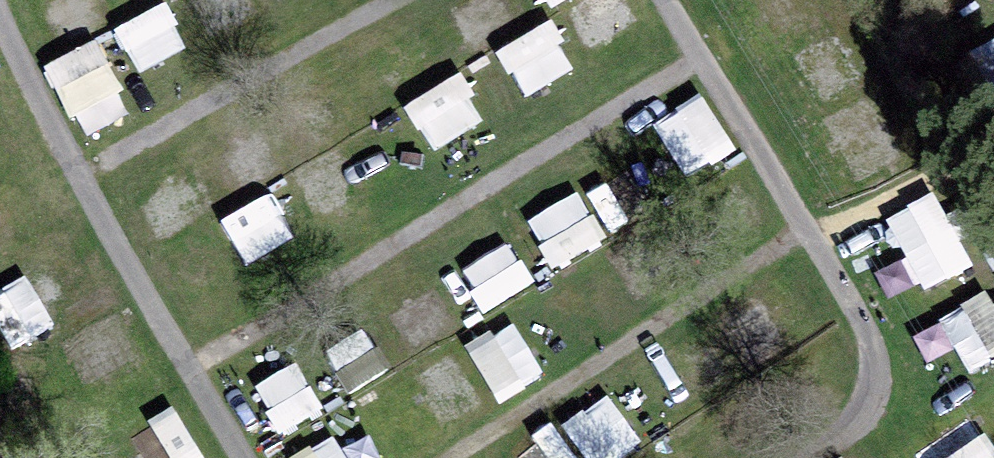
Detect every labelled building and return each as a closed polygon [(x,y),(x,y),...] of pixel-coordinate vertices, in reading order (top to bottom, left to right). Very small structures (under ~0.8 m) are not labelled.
[(123,25),(147,68),(198,40),(175,0),(169,0),(123,25)] [(650,12),(642,0),(575,0),(569,4),(598,46),(650,12)] [(506,44),(530,91),(584,65),(561,17),(506,44)] [(89,130),(140,103),(103,35),(52,62),(89,130)] [(439,147),(497,116),(471,69),(413,100),(439,147)] [(709,87),(660,119),(695,173),(745,141),(709,87)] [(567,263),(615,234),(572,165),(524,194),(567,263)] [(253,259),(303,231),(278,186),(228,215),(253,259)] [(943,188),(894,214),(933,285),(982,259),(943,188)] [(480,285),(492,306),(542,277),(530,256),(480,285)] [(931,359),(968,344),(976,363),(993,356),(993,293),(917,324),(931,359)] [(500,392),(549,374),(528,316),(479,334),(500,392)] [(309,357),(264,380),(289,428),(334,405),(309,357)] [(645,444),(625,390),(575,409),(593,457),(608,457),(645,444)] [(136,424),(153,457),(212,457),(213,457),(185,400),(136,424)] [(987,411),(925,435),(934,457),(993,457),(993,428),(987,411)] [(519,446),(529,457),(588,457),(592,456),(562,415),(519,446)] [(342,427),(297,455),(299,457),(361,457),(342,427)]
